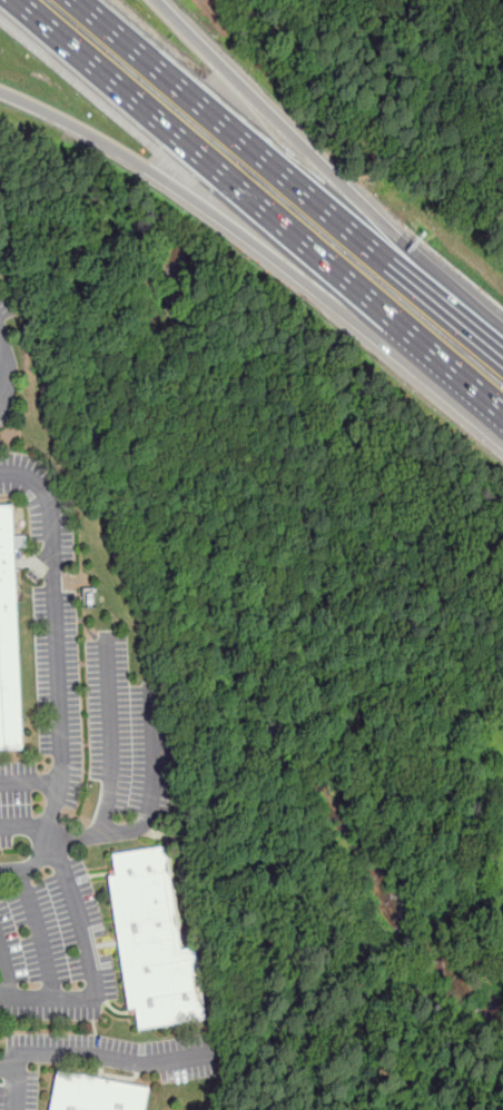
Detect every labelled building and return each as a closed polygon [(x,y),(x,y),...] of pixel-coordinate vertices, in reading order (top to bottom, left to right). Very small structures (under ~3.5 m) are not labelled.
[(23,749),(13,504),(0,504),(0,749),(23,749)] [(115,853),(118,873),(111,874),(130,1008),(137,1008),(140,1027),(204,1018),(193,945),(180,947),(168,846),(115,853)] [(52,1109),(144,1109),(149,1089),(60,1070),(52,1109)]
